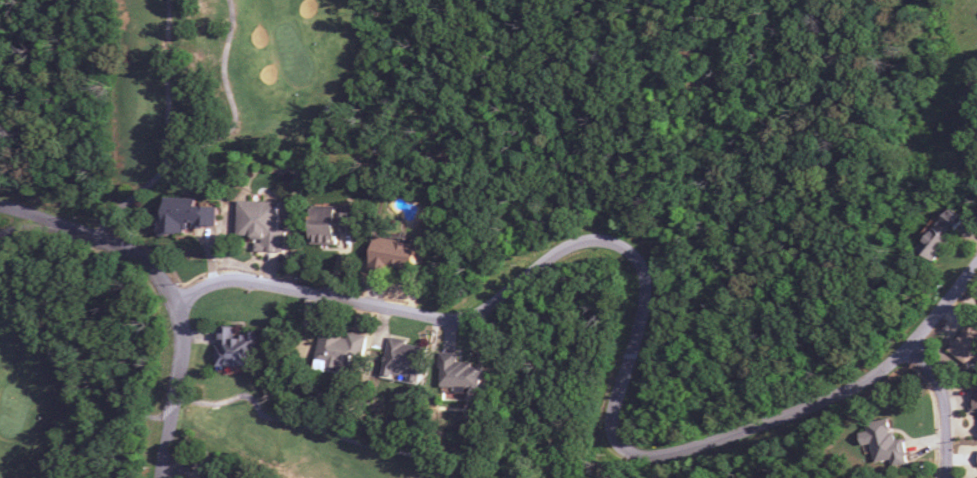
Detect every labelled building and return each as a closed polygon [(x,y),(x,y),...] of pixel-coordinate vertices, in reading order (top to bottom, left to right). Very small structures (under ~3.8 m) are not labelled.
[(216,207),(196,206),(196,199),(166,198),(165,212),(159,212),(158,234),(189,235),(189,227),(215,228),(216,207)] [(279,202),(237,201),(236,239),(255,239),(255,251),(284,252),(285,231),(278,231),(279,202)] [(917,250),(932,261),(964,220),(949,208),(917,250)] [(310,245),(337,245),(337,235),(351,235),(352,211),(311,210),(310,245)] [(370,265),(401,268),(401,273),(414,275),(417,243),(373,238),(370,265)] [(976,358),(976,330),(969,323),(946,348),(968,368),(976,358)] [(255,333),(235,334),(235,327),(217,327),(218,367),(256,366),(255,333)] [(367,335),(348,332),(347,338),(320,334),(316,359),(326,361),(325,367),(350,370),(352,356),(363,358),(367,335)] [(383,374),(421,380),(427,346),(389,339),(383,374)] [(441,387),(481,388),(482,367),(473,367),(473,363),(457,362),(458,353),(441,352),(441,387)] [(874,463),(890,460),(891,467),(907,464),(902,439),(893,441),(888,419),(865,424),(867,431),(858,433),(861,446),(870,444),(874,463)]
